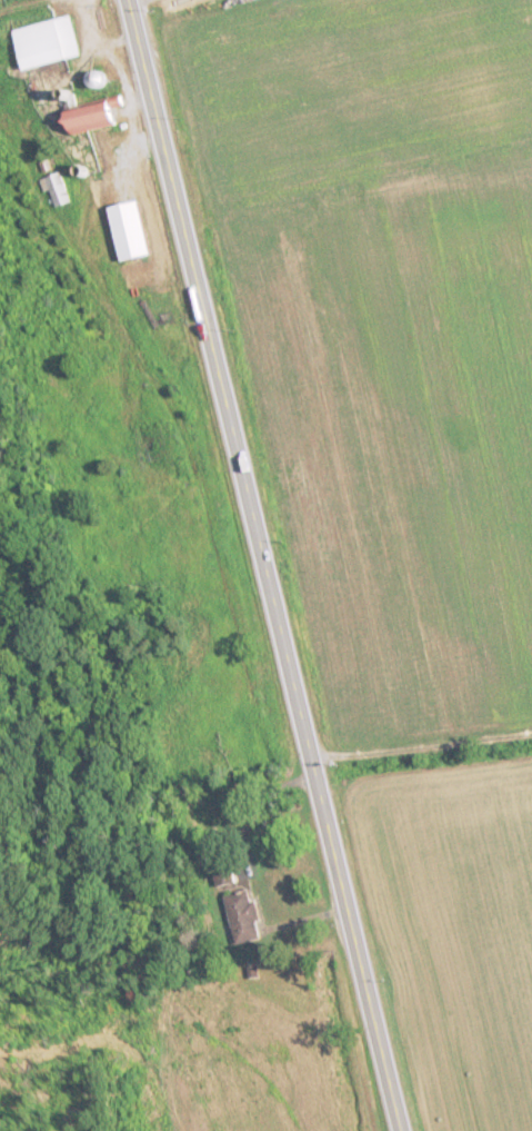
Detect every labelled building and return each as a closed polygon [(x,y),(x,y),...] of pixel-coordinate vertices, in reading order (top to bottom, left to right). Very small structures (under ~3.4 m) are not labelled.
[(83,58),(73,17),(16,30),(25,72),(83,58)] [(71,109),(76,134),(123,125),(118,100),(71,109)] [(47,181),(59,209),(74,202),(62,174),(47,181)] [(125,264),(155,258),(144,204),(114,210),(125,264)]
